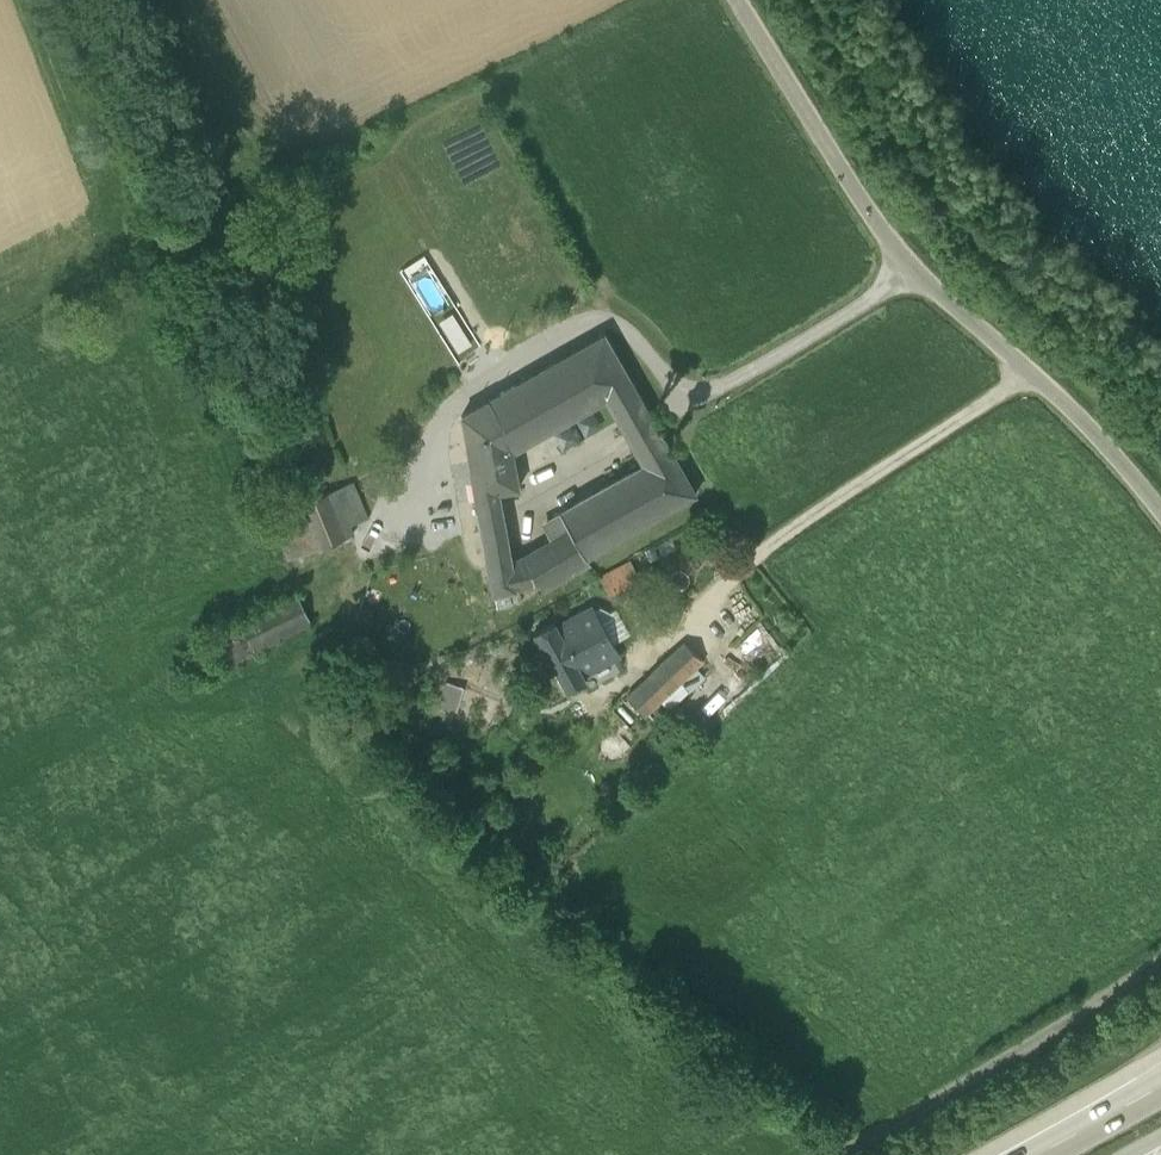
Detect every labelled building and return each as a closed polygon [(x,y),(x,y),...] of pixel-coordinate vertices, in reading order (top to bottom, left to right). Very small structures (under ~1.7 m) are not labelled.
[(405,263),(411,280),(434,272),(428,255),(405,263)] [(434,271),(415,284),(441,324),(460,312),(434,271)] [(604,335),(479,406),(512,453),(606,399),(630,381),(604,335)] [(669,450),(630,381),(606,399),(644,464),(669,450)] [(479,406),(461,416),(480,523),(502,520),(498,494),(500,492),(518,489),(512,453),(479,406)] [(696,494),(669,450),(644,464),(558,512),(572,536),(585,559),(587,557),(696,494)] [(366,519),(351,483),(299,504),(317,548),(352,534),(349,526),(366,519)] [(510,562),(502,520),(480,523),(487,566),(510,562)] [(527,557),(510,562),(487,566),(492,594),(537,584),(541,591),(590,562),(587,557),(585,559),(572,536),(541,554),(528,559),(527,557)] [(630,562),(600,578),(612,602),(643,586),(630,562)] [(239,621),(241,624),(255,652),(310,624),(294,592),(239,621)] [(593,608),(556,628),(581,674),(619,655),(593,608)] [(553,623),(533,633),(566,692),(586,682),(581,674),(556,628),(553,623)] [(205,642),(220,670),(255,652),(241,624),(205,642)] [(685,644),(614,710),(631,728),(702,660),(685,644)] [(266,675),(255,652),(220,670),(231,692),(266,675)] [(439,706),(455,711),(463,688),(446,683),(439,706)]
